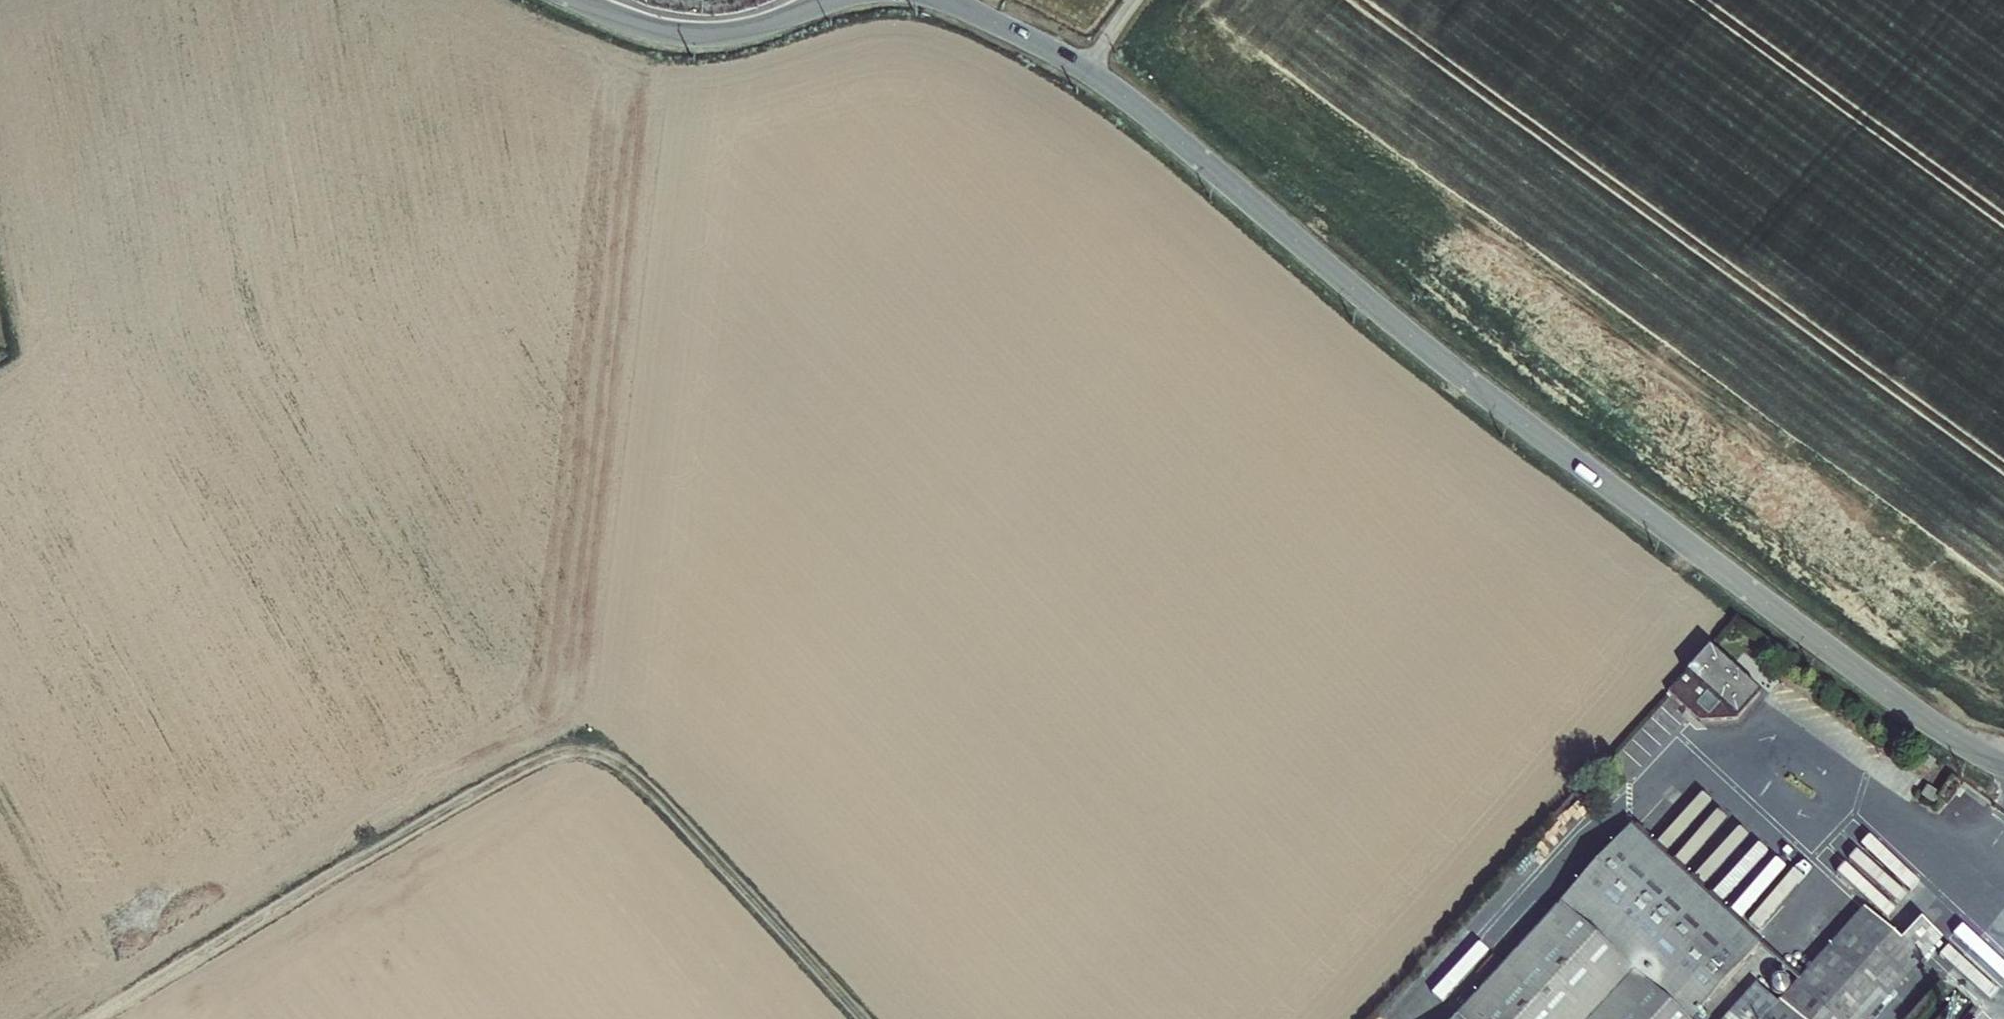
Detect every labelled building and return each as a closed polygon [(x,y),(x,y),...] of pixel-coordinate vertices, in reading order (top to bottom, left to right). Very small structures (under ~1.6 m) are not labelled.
[(1915,921),(1898,941),(1877,922),(1885,914),(1870,901),(1794,986),(1773,967),(1727,1018),(1866,1018),(1936,941),(1915,921)] [(1553,904),(1450,1018),(1681,1018),(1553,904)]
